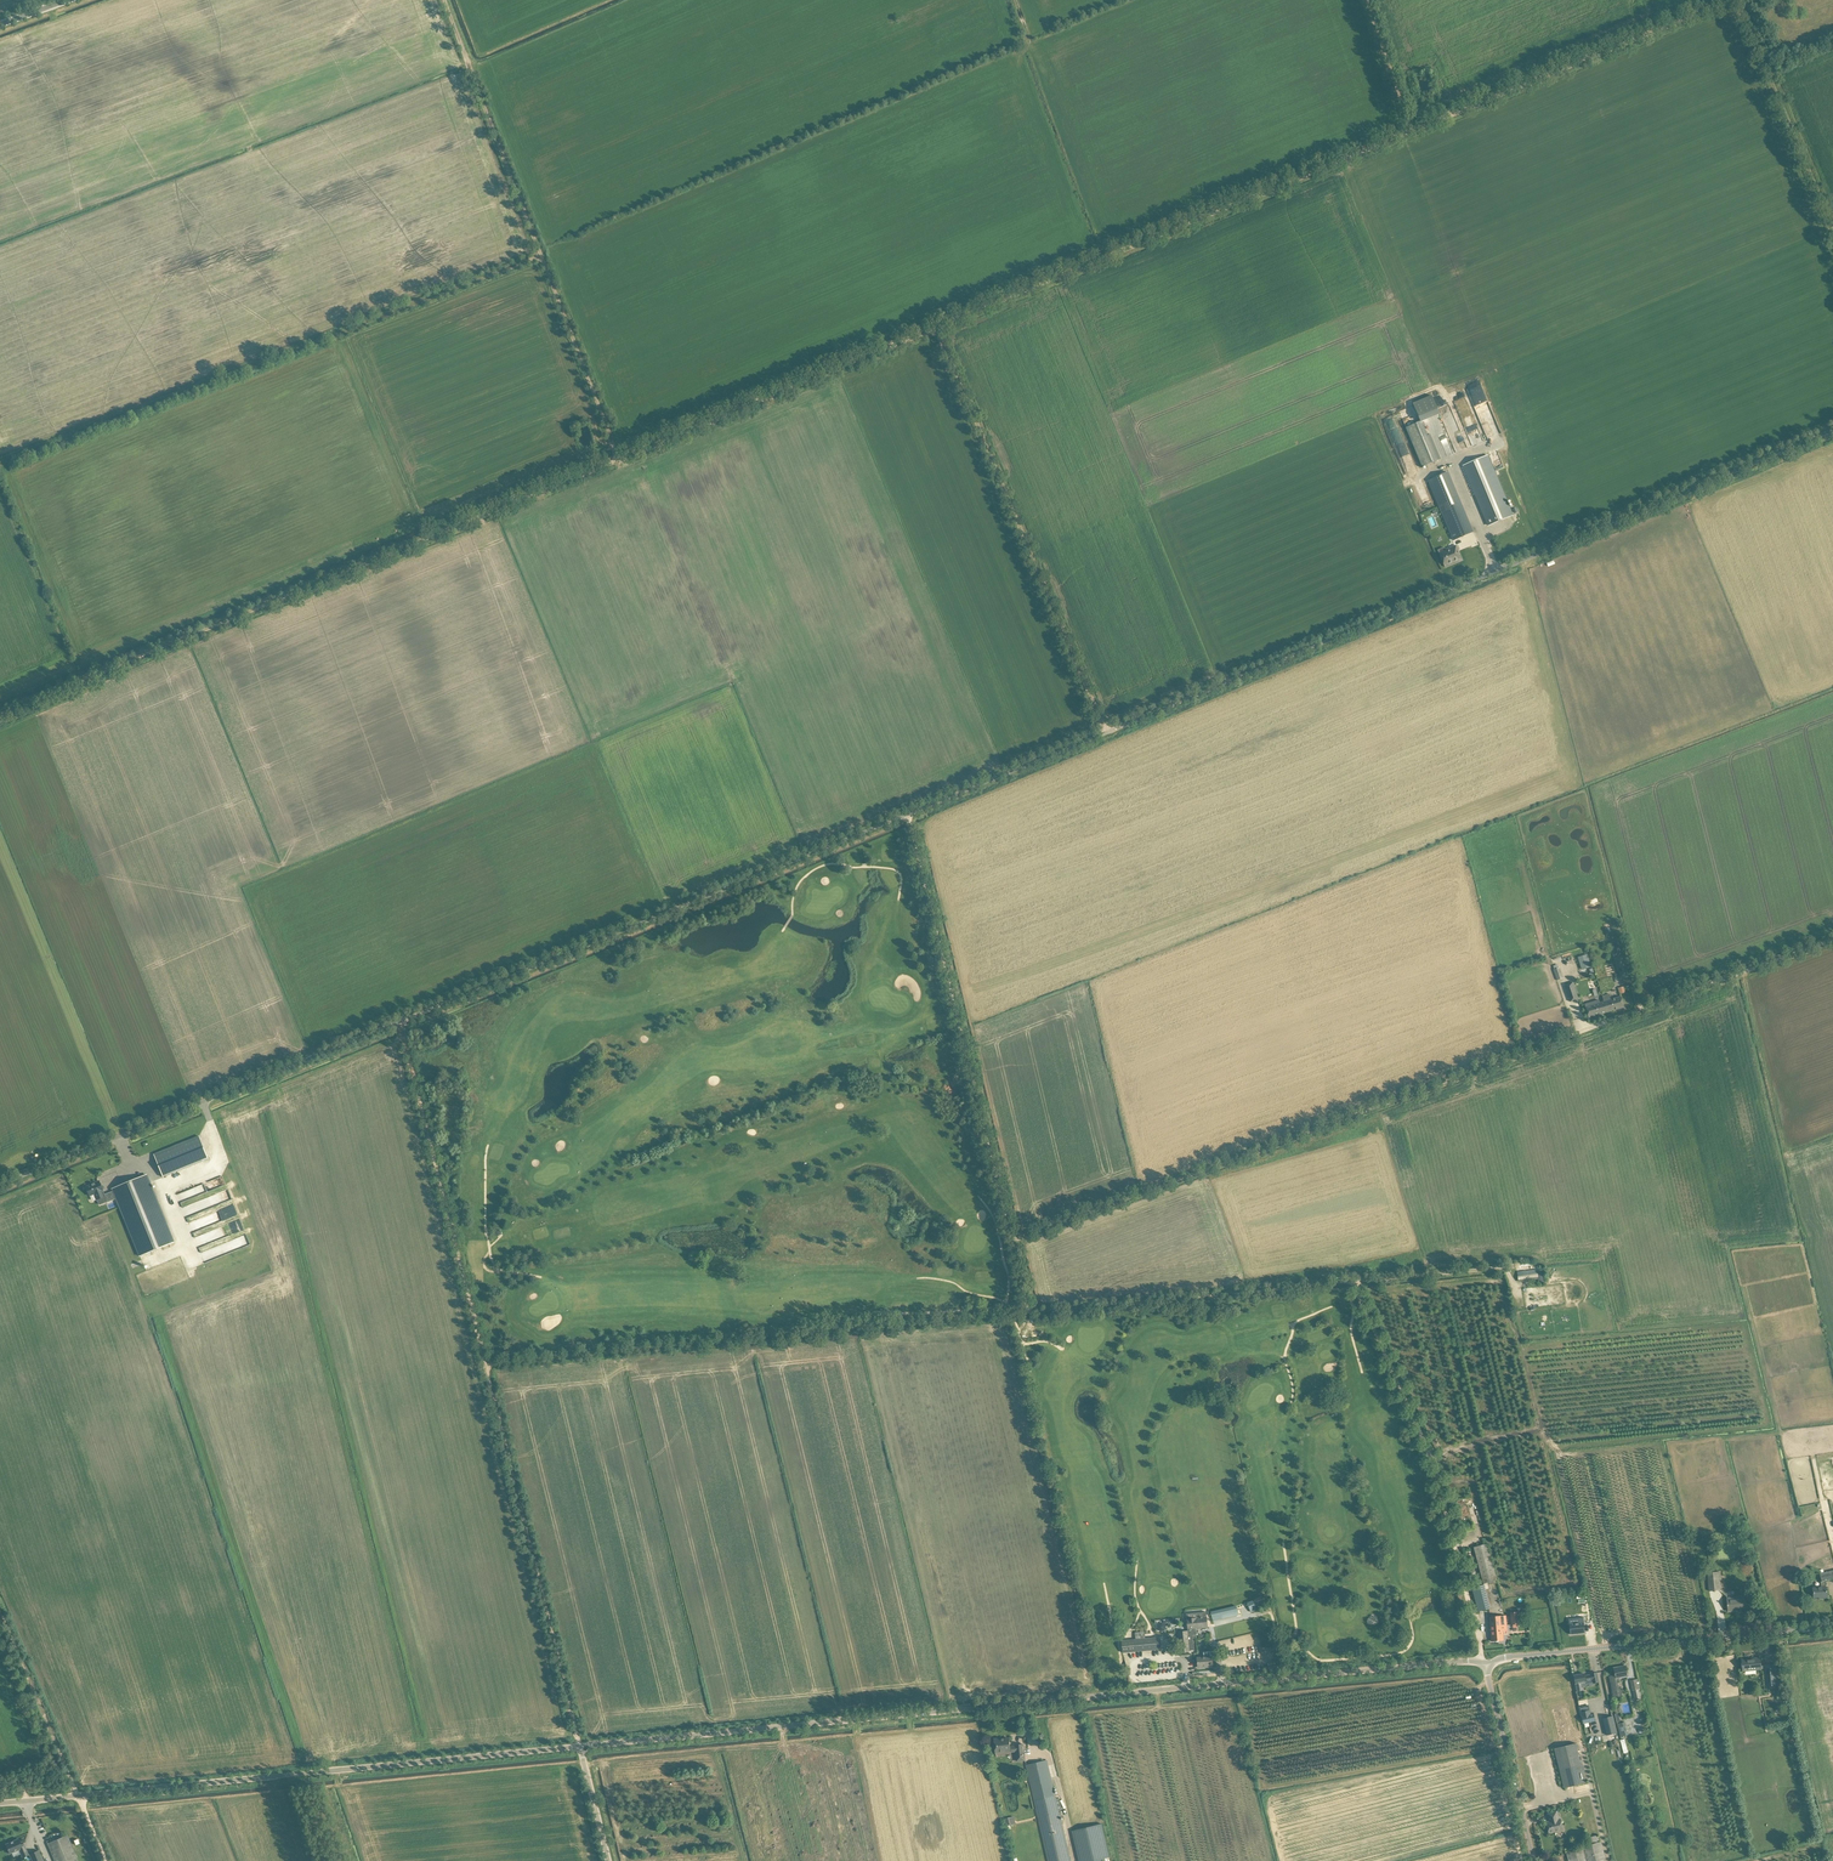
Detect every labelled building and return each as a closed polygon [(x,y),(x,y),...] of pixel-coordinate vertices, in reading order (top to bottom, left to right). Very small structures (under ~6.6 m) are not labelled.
[(1488,405),(1480,382),(1467,387),(1474,409),(1488,405)] [(1454,400),(1456,407),(1468,404),(1466,397),(1454,400)] [(1446,424),(1456,420),(1449,404),(1439,408),(1446,424)] [(1428,435),(1422,422),(1422,421),(1420,422),(1406,427),(1422,467),(1438,460),(1441,459),(1431,434),(1428,435)] [(1512,515),(1510,510),(1487,456),(1464,466),(1489,525),(1512,515)] [(1473,532),(1471,526),(1448,472),(1428,480),(1453,540),(1473,532)] [(1452,564),(1462,560),(1456,546),(1450,548),(1446,550),(1446,552),(1440,555),(1442,560),(1445,566),(1452,563),(1452,564)] [(1587,955),(1578,957),(1582,969),(1591,967),(1587,955)] [(1629,977),(1623,956),(1614,959),(1621,980),(1629,977)] [(1563,979),(1561,971),(1560,967),(1554,969),(1553,969),(1555,973),(1557,981),(1563,979)] [(1578,999),(1573,982),(1564,985),(1569,1002),(1578,999)] [(1612,999),(1610,994),(1603,996),(1604,1001),(1600,1002),(1599,1000),(1592,1002),(1593,1004),(1585,1007),(1587,1012),(1589,1017),(1607,1012),(1624,1007),(1621,996),(1615,998),(1612,999)] [(154,1154),(163,1177),(208,1159),(199,1136),(154,1154)] [(117,1199),(140,1256),(174,1242),(146,1175),(113,1188),(114,1191),(117,1199)] [(114,1191),(104,1194),(103,1191),(103,1190),(104,1189),(105,1188),(105,1187),(104,1186),(103,1185),(102,1185),(101,1185),(99,1181),(91,1184),(91,1185),(86,1187),(90,1196),(94,1194),(97,1200),(99,1205),(107,1202),(107,1203),(117,1199),(114,1191)] [(182,1202),(183,1206),(198,1201),(196,1197),(208,1192),(205,1184),(179,1193),(182,1202)] [(227,1201),(232,1199),(228,1189),(222,1191),(227,1201)] [(210,1257),(212,1259),(250,1245),(246,1234),(234,1238),(232,1233),(243,1230),(240,1219),(218,1227),(226,1219),(239,1215),(235,1204),(227,1206),(224,1203),(187,1216),(189,1222),(196,1219),(199,1223),(205,1221),(198,1228),(198,1230),(194,1232),(196,1237),(206,1233),(214,1242),(200,1246),(202,1253),(207,1251),(204,1254),(207,1258),(210,1257)] [(1519,1282),(1528,1280),(1527,1271),(1517,1272),(1519,1282)] [(1484,1583),(1490,1582),(1497,1580),(1487,1544),(1480,1546),(1474,1547),(1484,1583)] [(1820,1573),(1822,1581),(1821,1581),(1821,1587),(1813,1588),(1814,1597),(1822,1596),(1822,1598),(1827,1597),(1826,1587),(1825,1580),(1832,1578),(1832,1570),(1820,1573)] [(1720,1580),(1720,1572),(1708,1573),(1710,1591),(1720,1590),(1719,1580),(1720,1580)] [(1478,1611),(1484,1610),(1490,1608),(1484,1584),(1472,1588),(1478,1611)] [(1746,1608),(1745,1602),(1745,1596),(1727,1598),(1728,1604),(1727,1604),(1727,1605),(1728,1605),(1728,1608),(1737,1608),(1737,1609),(1746,1608)] [(1253,1600),(1247,1603),(1251,1612),(1257,1610),(1253,1600)] [(1212,1620),(1238,1615),(1236,1605),(1210,1610),(1212,1620)] [(1511,1612),(1511,1618),(1511,1624),(1524,1624),(1524,1611),(1511,1612)] [(1208,1627),(1207,1621),(1206,1612),(1186,1614),(1187,1623),(1188,1629),(1188,1631),(1178,1632),(1180,1652),(1190,1651),(1190,1650),(1195,1650),(1193,1638),(1197,1638),(1197,1635),(1196,1628),(1208,1627)] [(1507,1630),(1507,1624),(1506,1615),(1496,1616),(1490,1616),(1492,1641),(1503,1640),(1503,1631),(1507,1630)] [(1580,1622),(1569,1623),(1570,1634),(1585,1633),(1583,1617),(1579,1617),(1580,1622)] [(1159,1649),(1158,1637),(1134,1639),(1135,1651),(1159,1649)] [(1204,1657),(1197,1658),(1198,1667),(1207,1666),(1207,1667),(1212,1667),(1212,1664),(1213,1664),(1212,1662),(1212,1663),(1211,1651),(1203,1652),(1204,1657)] [(1774,1664),(1761,1665),(1760,1658),(1753,1659),(1753,1660),(1747,1660),(1747,1659),(1742,1660),(1742,1661),(1743,1671),(1745,1670),(1745,1674),(1756,1673),(1756,1669),(1765,1669),(1766,1686),(1776,1685),(1774,1670),(1774,1664)] [(1610,1676),(1611,1682),(1613,1691),(1613,1697),(1622,1695),(1621,1689),(1619,1689),(1617,1680),(1620,1680),(1619,1677),(1628,1676),(1627,1672),(1626,1666),(1621,1667),(1619,1667),(1614,1668),(1615,1675),(1610,1676)] [(1599,1682),(1598,1678),(1597,1672),(1591,1673),(1591,1674),(1584,1675),(1584,1673),(1574,1675),(1575,1681),(1575,1683),(1577,1692),(1583,1691),(1582,1689),(1582,1687),(1594,1685),(1594,1683),(1599,1682)] [(1642,1699),(1640,1689),(1638,1679),(1631,1680),(1633,1690),(1636,1700),(1642,1699)] [(1589,1705),(1580,1708),(1582,1716),(1584,1723),(1595,1720),(1593,1713),(1591,1713),(1589,1705)] [(1557,1708),(1564,1742),(1574,1739),(1568,1706),(1557,1708)] [(1615,1714),(1616,1718),(1620,1734),(1627,1732),(1625,1722),(1621,1723),(1619,1717),(1618,1713),(1615,1714)] [(1617,1733),(1613,1716),(1602,1718),(1606,1735),(1617,1733)] [(1016,1746),(1010,1747),(1009,1738),(1000,1739),(1000,1738),(994,1739),(996,1752),(1011,1750),(1011,1752),(1016,1751),(1017,1756),(1017,1762),(1026,1761),(1025,1756),(1024,1750),(1023,1744),(1016,1745),(1016,1746)] [(1564,1788),(1586,1783),(1576,1743),(1555,1748),(1564,1788)] [(1056,1799),(1047,1760),(1026,1765),(1039,1818),(1043,1839),(1048,1860),(1071,1860),(1065,1834),(1059,1813),(1059,1810),(1062,1810),(1059,1798),(1056,1799)] [(1549,1833),(1555,1831),(1563,1829),(1560,1819),(1559,1819),(1557,1811),(1553,1812),(1547,1814),(1548,1820),(1549,1822),(1546,1822),(1549,1833)] [(1109,1857),(1101,1823),(1072,1830),(1079,1860),(1102,1860),(1101,1859),(1109,1857)] [(47,1843),(50,1849),(55,1860),(78,1860),(67,1836),(67,1835),(47,1843)] [(1585,1846),(1583,1847),(1583,1849),(1567,1853),(1569,1860),(1606,1860),(1601,1842),(1599,1842),(1597,1835),(1583,1838),(1585,1846)] [(28,1855),(26,1849),(24,1843),(21,1845),(18,1839),(5,1844),(9,1854),(19,1850),(22,1858),(28,1855)] [(33,1860),(44,1860),(40,1851),(30,1855),(33,1860)]
